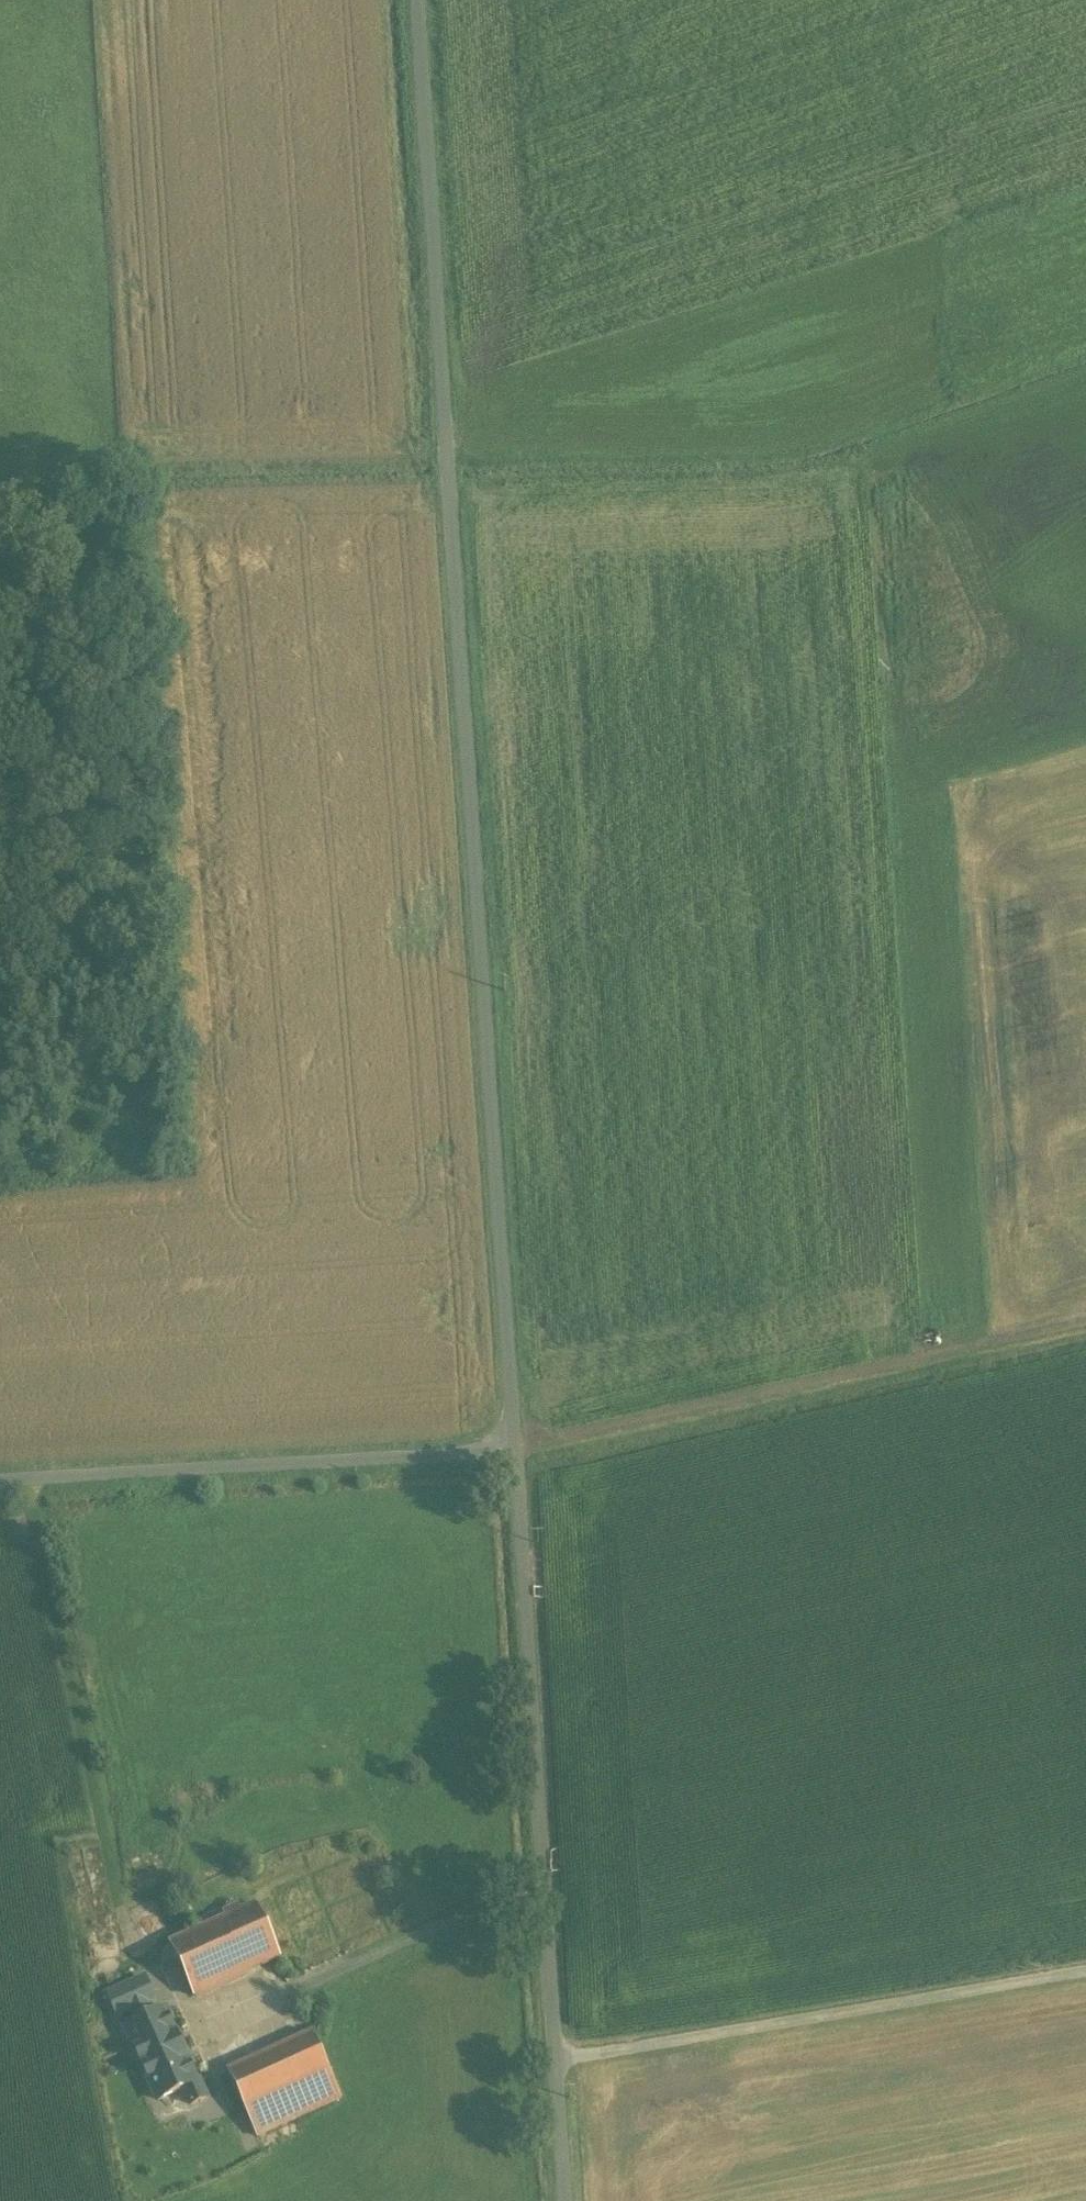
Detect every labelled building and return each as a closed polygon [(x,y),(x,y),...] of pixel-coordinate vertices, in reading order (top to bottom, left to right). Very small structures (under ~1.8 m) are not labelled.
[(193,1998),(278,1959),(254,1907),(241,1913),(238,1907),(223,1914),(225,1920),(197,1933),(184,1939),(170,1945),(193,1998)] [(130,2010),(147,2003),(154,2000),(145,1980),(109,1996),(118,2016),(130,2010)] [(147,2003),(130,2010),(137,2025),(126,2031),(158,2101),(184,2090),(191,2106),(206,2099),(198,2082),(196,2083),(187,2062),(189,2061),(176,2034),(174,2035),(165,2013),(153,2018),(147,2003)] [(312,2034),(228,2073),(257,2137),(341,2099),(312,2034)]
